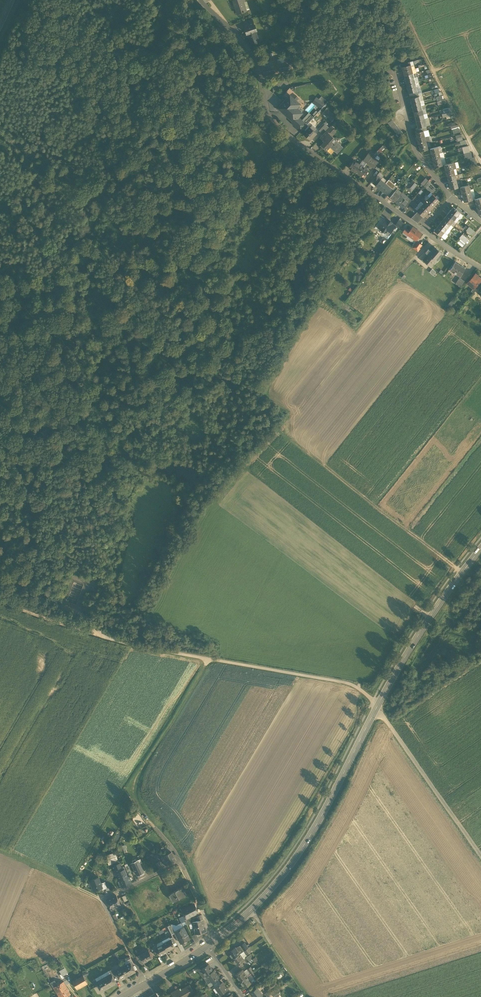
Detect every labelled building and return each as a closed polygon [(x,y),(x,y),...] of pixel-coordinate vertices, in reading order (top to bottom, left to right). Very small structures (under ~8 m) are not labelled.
[(238,14),(243,12),(244,12),(245,12),(246,11),(246,10),(244,2),(245,2),(245,0),(233,0),(238,14)] [(244,22),(246,28),(254,25),(252,19),(244,22)] [(248,34),(252,45),(257,43),(255,36),(257,36),(256,31),(257,31),(255,25),(254,25),(246,28),(245,28),(247,34),(248,34)] [(282,96),(286,99),(290,96),(294,99),(297,95),(290,88),(282,96)] [(304,110),(299,105),(299,104),(294,99),(290,96),(286,99),(279,108),(293,121),(294,122),(298,117),(302,113),(301,113),(304,110)] [(297,96),(294,99),(299,104),(302,101),(297,96)] [(319,99),(315,104),(321,108),(325,104),(323,102),(319,99)] [(322,112),(328,117),(332,113),(327,108),(322,112)] [(302,120),(307,124),(313,117),(309,113),(302,120)] [(328,117),(332,121),(336,116),(332,113),(328,117)] [(307,124),(302,120),(298,117),(294,122),(293,121),(292,123),(301,131),(307,125),(307,124)] [(416,121),(418,128),(426,126),(424,119),(416,121)] [(319,131),(323,134),(329,128),(325,124),(319,131)] [(317,134),(315,132),(317,130),(311,125),(309,127),(303,133),(311,140),(317,134)] [(330,127),(329,128),(323,134),(320,137),(323,140),(329,134),(331,136),(335,132),(330,127)] [(416,133),(417,139),(425,137),(423,131),(417,133),(416,133)] [(322,146),(327,150),(330,147),(334,150),(337,153),(343,147),(340,144),(339,145),(334,140),(335,139),(331,136),(329,134),(323,140),(326,142),(322,146)] [(326,142),(323,140),(322,141),(323,142),(320,146),(330,155),(331,154),(327,150),(322,146),(326,142)] [(427,147),(426,143),(419,145),(421,151),(428,149),(427,147)] [(430,149),(432,155),(439,153),(438,147),(430,149)] [(374,155),(370,159),(372,161),(375,158),(377,155),(379,153),(377,151),(374,155)] [(367,162),(367,163),(370,159),(374,155),(370,152),(364,160),(367,162)] [(442,165),(441,159),(433,161),(435,167),(442,165)] [(355,172),(358,174),(363,167),(360,164),(358,163),(354,160),(349,168),(355,172)] [(446,171),(454,169),(452,163),(446,164),(445,165),(446,171)] [(358,174),(362,176),(363,174),(365,175),(369,170),(364,167),(363,167),(358,174)] [(372,182),(376,185),(381,179),(382,178),(381,178),(377,175),(372,182)] [(376,185),(381,189),(385,183),(387,181),(383,177),(381,178),(382,178),(381,179),(376,185)] [(387,181),(385,183),(390,187),(393,189),(395,187),(396,185),(389,179),(387,181)] [(408,186),(406,188),(411,192),(417,185),(412,181),(410,183),(408,186)] [(451,189),(458,187),(457,181),(449,183),(451,189)] [(460,187),(462,192),(470,190),(469,185),(463,186),(461,187),(459,181),(457,181),(458,187),(460,187)] [(390,187),(385,183),(381,189),(386,193),(390,187)] [(390,197),(395,201),(400,195),(395,191),(390,197)] [(400,195),(405,199),(407,202),(409,199),(402,193),(400,195)] [(433,194),(429,197),(436,204),(439,200),(435,197),(433,194)] [(398,204),(400,205),(405,199),(400,195),(395,201),(398,204)] [(433,207),(436,204),(429,197),(426,200),(433,207)] [(407,202),(405,199),(400,205),(402,208),(403,207),(405,208),(412,201),(409,199),(407,202)] [(430,210),(433,207),(426,200),(423,204),(430,210)] [(428,212),(430,210),(423,204),(420,207),(427,213),(428,212)] [(427,213),(420,207),(418,205),(415,208),(417,210),(418,211),(423,217),(427,213)] [(453,207),(450,211),(457,216),(459,218),(460,219),(463,215),(460,212),(456,209),(453,207)] [(411,218),(418,223),(423,217),(418,211),(411,218)] [(454,220),(457,216),(450,211),(447,215),(454,220)] [(451,224),(454,220),(447,215),(444,219),(451,224)] [(386,231),(390,234),(390,233),(395,226),(395,225),(392,223),(388,220),(384,218),(384,219),(382,222),(378,227),(381,229),(380,232),(379,232),(381,233),(382,233),(383,233),(384,233),(385,233),(385,232),(386,231)] [(447,228),(451,224),(444,219),(441,223),(447,228)] [(400,229),(401,230),(405,224),(399,220),(395,225),(395,226),(398,228),(400,229)] [(444,232),(447,228),(441,223),(438,226),(444,232)] [(447,234),(444,232),(438,226),(434,230),(441,236),(445,239),(448,235),(447,234)] [(466,230),(471,235),(474,231),(469,226),(466,230)] [(415,241),(416,241),(421,233),(413,227),(410,231),(406,229),(403,232),(408,235),(413,239),(415,241)] [(459,238),(460,239),(465,242),(468,239),(468,238),(464,235),(462,234),(459,238)] [(457,242),(462,247),(465,243),(465,242),(460,239),(457,242)] [(413,246),(419,250),(422,245),(417,241),(417,242),(414,245),(413,246)] [(426,253),(427,254),(436,262),(443,254),(443,253),(435,247),(431,252),(428,250),(426,253)] [(431,268),(436,262),(427,254),(422,260),(431,268)] [(450,270),(460,277),(465,268),(455,262),(450,270)] [(474,288),(477,284),(480,280),(480,279),(477,276),(477,277),(475,275),(476,274),(475,274),(468,282),(468,283),(469,282),(474,286),(473,287),(474,287),(474,288)] [(455,283),(461,287),(465,281),(459,277),(455,283)] [(471,290),(473,293),(479,286),(477,284),(474,288),(474,287),(471,290)] [(85,585),(76,582),(69,600),(78,604),(85,585)] [(164,863),(166,866),(176,861),(171,852),(165,856),(168,861),(164,863)] [(117,862),(116,860),(115,857),(113,858),(111,854),(107,856),(108,859),(107,860),(109,865),(117,862)] [(133,862),(132,863),(137,875),(140,873),(143,872),(144,872),(143,871),(140,863),(138,860),(137,861),(133,862)] [(116,869),(117,872),(122,870),(119,863),(114,865),(116,869)] [(125,869),(122,870),(117,872),(118,874),(120,880),(127,877),(126,873),(125,869)] [(162,875),(167,885),(173,882),(168,872),(162,875)] [(129,876),(127,877),(120,880),(122,887),(132,883),(129,876)] [(90,881),(94,891),(102,887),(101,883),(98,877),(90,881)] [(171,899),(173,902),(186,895),(184,891),(185,891),(182,887),(179,889),(171,894),(174,898),(171,899)] [(107,900),(112,910),(117,907),(121,905),(116,896),(107,900)] [(183,909),(187,918),(189,917),(199,912),(195,904),(189,907),(189,906),(183,909)] [(192,922),(195,934),(197,933),(206,931),(203,919),(198,920),(192,922)] [(175,925),(171,924),(175,931),(183,927),(181,922),(175,925)] [(176,932),(181,943),(190,939),(187,932),(186,933),(183,927),(175,931),(176,932)] [(171,939),(163,943),(164,943),(167,950),(175,946),(173,943),(171,939)] [(244,950),(245,950),(249,947),(245,942),(240,945),(244,950)] [(168,951),(167,950),(164,943),(156,947),(159,953),(160,955),(168,951)] [(240,945),(235,947),(240,953),(244,951),(244,950),(240,945)] [(228,952),(233,958),(240,953),(235,947),(228,952)] [(141,958),(144,962),(153,957),(149,950),(140,955),(141,958)] [(243,958),(240,953),(233,958),(237,965),(244,960),(243,958)] [(250,954),(247,956),(244,958),(247,962),(248,961),(252,958),(253,958),(250,954)] [(126,965),(123,967),(128,975),(128,974),(130,973),(131,974),(135,971),(132,966),(130,963),(129,963),(128,960),(124,962),(126,965)] [(201,969),(202,969),(204,973),(205,972),(206,974),(206,975),(207,974),(213,970),(209,964),(208,965),(201,969)] [(127,976),(128,975),(123,967),(116,971),(118,974),(121,979),(125,977),(125,976),(127,975),(127,976)] [(204,977),(206,975),(206,974),(205,972),(204,973),(202,969),(200,970),(199,967),(197,968),(203,977),(204,977)] [(62,976),(68,973),(64,968),(61,970),(59,971),(62,976)] [(213,970),(207,974),(212,981),(217,978),(219,977),(214,969),(213,970)] [(235,974),(240,981),(247,976),(244,971),(242,969),(235,974)] [(251,973),(247,976),(251,982),(255,979),(253,977),(251,973)] [(110,974),(104,978),(109,986),(116,982),(113,977),(111,974),(110,974)] [(213,983),(212,981),(207,974),(206,975),(204,977),(210,985),(213,983)] [(73,981),(77,989),(88,983),(84,975),(73,981)] [(251,982),(247,976),(240,981),(244,987),(252,982),(251,982)] [(102,991),(109,986),(104,978),(97,982),(99,985),(102,991)] [(53,987),(57,993),(67,987),(63,981),(57,985),(53,987)] [(220,993),(220,994),(224,991),(227,989),(223,982),(216,987),(220,993)] [(187,996),(188,996),(195,993),(189,984),(182,989),(181,987),(172,992),(175,996),(186,996),(187,996)] [(67,987),(57,993),(59,996),(66,996),(71,994),(67,987)] [(255,996),(259,996),(262,995),(257,987),(251,991),(255,996)]
